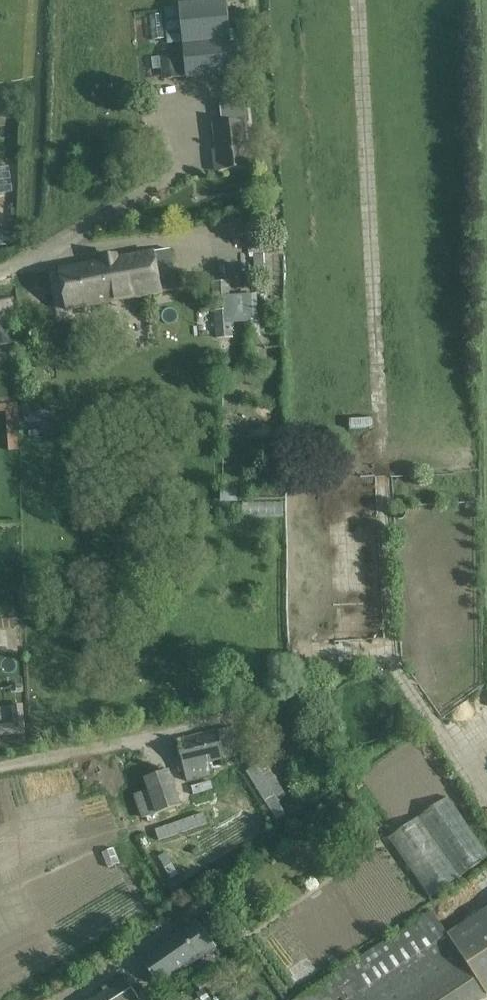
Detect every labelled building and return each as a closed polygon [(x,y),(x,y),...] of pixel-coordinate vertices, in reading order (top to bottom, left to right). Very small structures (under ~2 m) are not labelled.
[(164,11),(167,45),(182,44),(188,80),(235,75),(228,0),(226,0),(179,5),(179,8),(164,11)] [(162,15),(150,16),(152,40),(164,39),(162,15)] [(179,54),(159,56),(161,73),(161,75),(162,80),(181,78),(181,73),(179,54)] [(213,124),(216,151),(213,152),(215,171),(247,167),(242,120),(249,119),(247,100),(220,104),(222,124),(213,124)] [(155,253),(59,271),(67,310),(178,289),(171,249),(155,253)] [(264,255),(253,255),(254,275),(265,275),(264,255)] [(227,283),(213,284),(217,339),(232,338),(231,324),(244,323),(245,337),(253,337),(260,337),(260,322),(258,322),(257,294),(253,295),(228,296),(227,283)] [(0,315),(0,346),(9,344),(3,314),(0,315)] [(17,406),(6,406),(8,451),(18,451),(17,406)] [(39,416),(25,417),(26,429),(40,428),(39,416)] [(339,663),(290,666),(290,675),(339,672),(339,663)] [(0,725),(0,737),(26,735),(25,723),(12,724),(0,725)] [(187,781),(206,777),(213,775),(210,762),(225,759),(237,757),(231,729),(218,731),(177,741),(187,781)] [(253,755),(258,757),(269,755),(272,752),(270,740),(266,737),(255,739),(252,743),(253,755)] [(141,818),(156,813),(180,805),(169,771),(145,779),(149,791),(133,796),(141,818)] [(429,899),(486,859),(486,854),(449,798),(388,839),(429,899)] [(296,999),(481,999),(486,996),(486,911),(449,935),(433,910),(296,999)] [(141,960),(160,986),(216,946),(197,920),(141,960)] [(201,991),(221,978),(213,967),(194,981),(201,991)] [(124,977),(87,999),(139,999),(124,977)]
